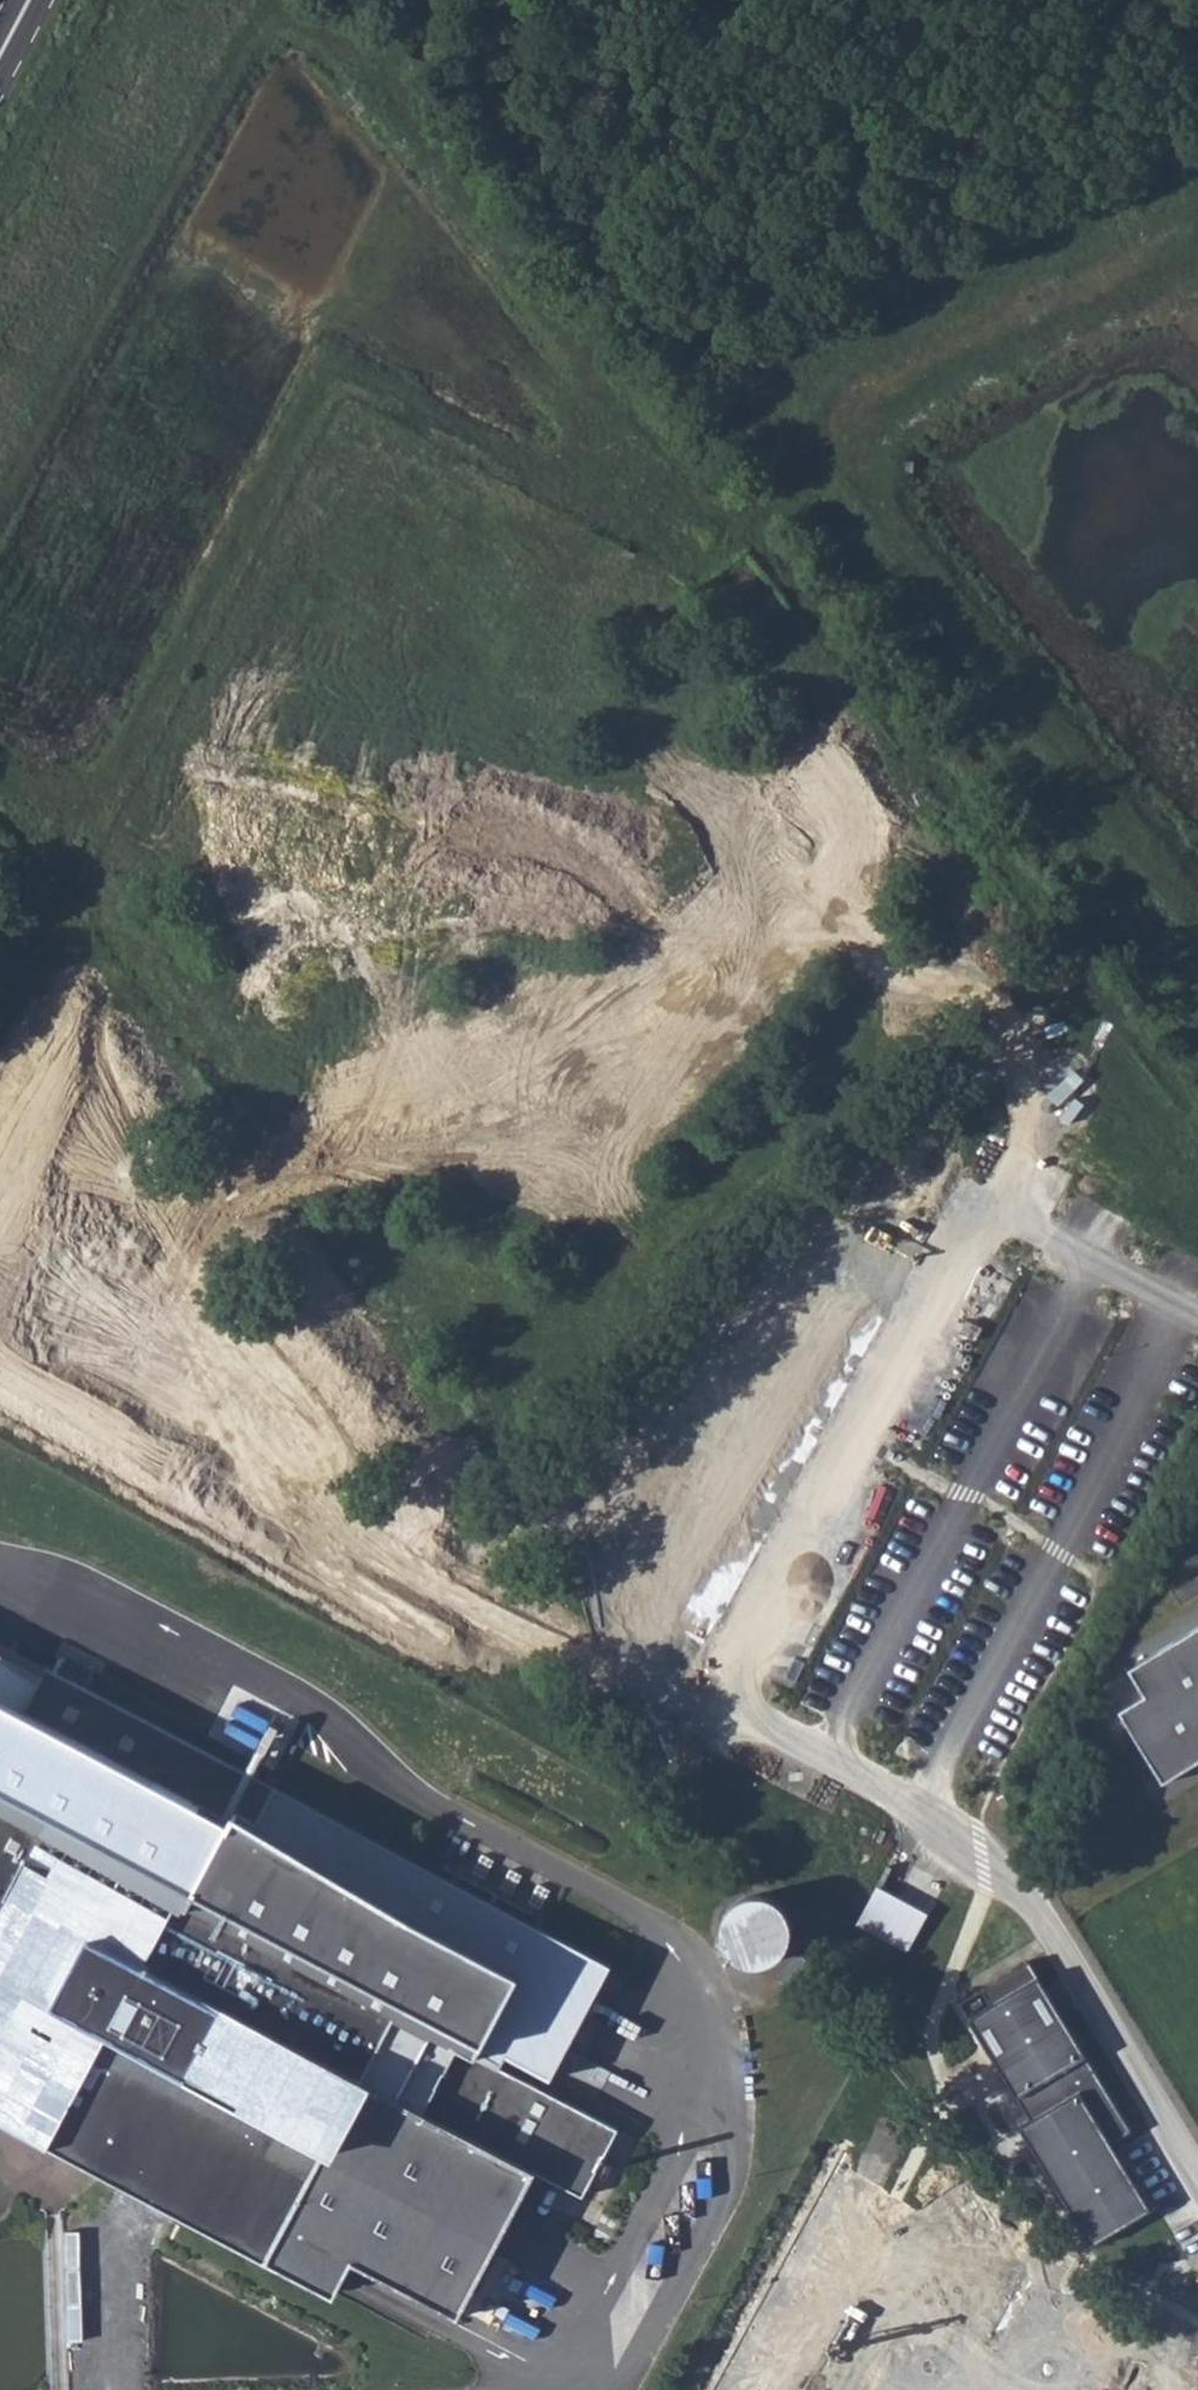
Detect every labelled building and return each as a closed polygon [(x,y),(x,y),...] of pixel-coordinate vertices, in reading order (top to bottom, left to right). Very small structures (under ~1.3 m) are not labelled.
[(1126,1671),(1144,1701),(1121,1715),(1164,1788),(1197,1768),(1197,1628),(1126,1671)] [(363,2311),(391,2259),(444,2284),(509,2165),(595,2208),(630,2143),(547,2099),(621,1981),(277,1786),(206,1919),(0,1810),(0,2121),(363,2311)] [(855,1923),(909,1949),(931,1904),(877,1878),(855,1923)] [(796,1936),(762,1884),(712,1916),(746,1968),(796,1936)] [(1032,1960),(958,2002),(1026,2119),(1016,2125),(1087,2247),(1150,2211),(1110,2141),(1131,2129),(1032,1960)]
